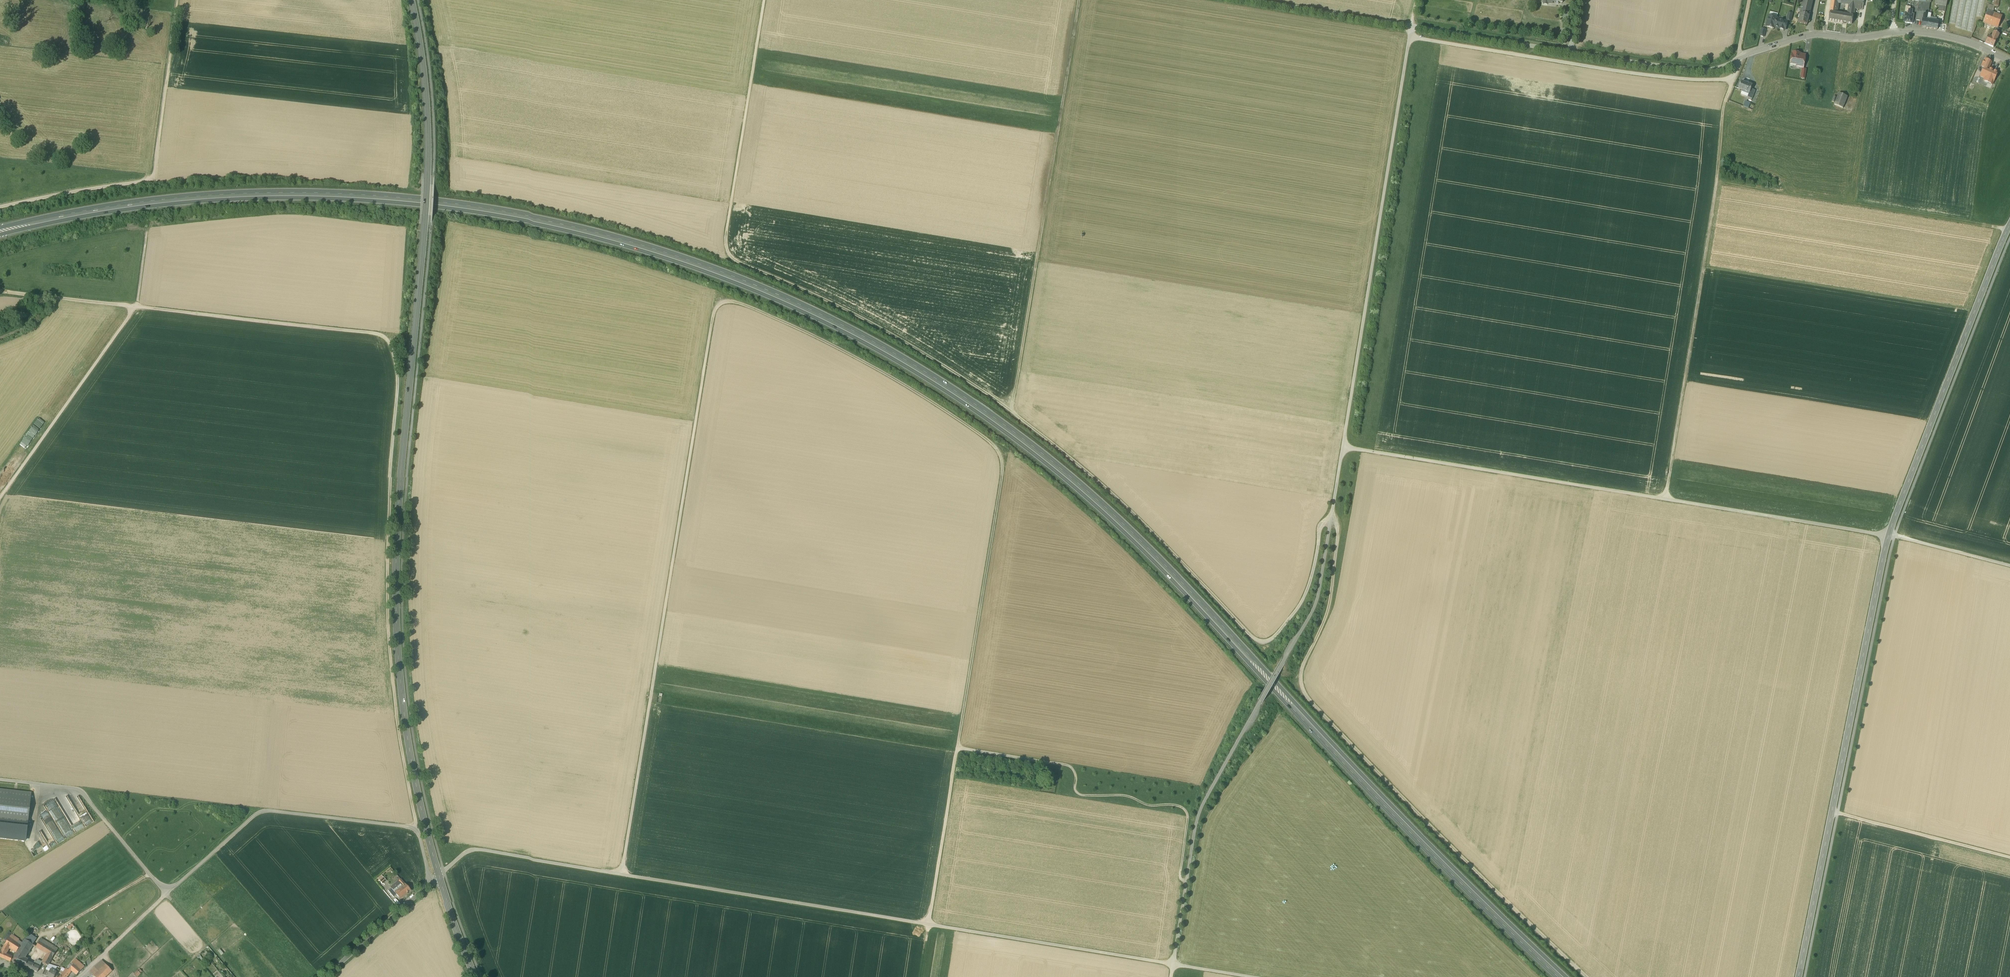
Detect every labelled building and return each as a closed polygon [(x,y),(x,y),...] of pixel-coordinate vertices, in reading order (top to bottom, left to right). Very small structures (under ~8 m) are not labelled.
[(1801,10),(1810,12),(1812,0),(1803,0),(1801,10)] [(1830,10),(1836,11),(1837,4),(1837,2),(1838,2),(1840,3),(1840,0),(1832,0),(1830,10)] [(1915,1),(1919,2),(1917,12),(1923,13),(1925,4),(1925,3),(1926,0),(1915,0),(1915,1)] [(1850,4),(1848,16),(1844,15),(1843,22),(1852,24),(1854,8),(1855,5),(1850,4)] [(1995,6),(1990,5),(1989,5),(1987,11),(1983,23),(1985,23),(1987,24),(1989,18),(1993,20),(1991,26),(1997,28),(2001,16),(1994,14),(1994,12),(1995,6)] [(1835,14),(1830,13),(1828,20),(1843,22),(1844,15),(1835,14)] [(1908,14),(1905,13),(1903,22),(1912,24),(1914,15),(1912,14),(1908,14)] [(1809,16),(1800,14),(1799,14),(1798,18),(1799,19),(1798,23),(1807,25),(1808,21),(1809,21),(1810,18),(1808,18),(1809,16)] [(1928,16),(1923,15),(1922,21),(1921,27),(1928,28),(1929,21),(1927,21),(1928,16)] [(1777,18),(1769,16),(1768,18),(1767,19),(1767,21),(1767,22),(1766,27),(1774,29),(1774,27),(1776,19),(1777,18)] [(1787,22),(1776,19),(1774,27),(1785,30),(1787,22)] [(1938,22),(1929,21),(1928,28),(1937,30),(1938,22)] [(1991,37),(1988,36),(1985,43),(1993,47),(1999,34),(1994,32),(1991,37)] [(1797,53),(1797,54),(1792,53),(1790,63),(1796,64),(1796,67),(1803,68),(1805,56),(1801,56),(1801,54),(1797,53)] [(1991,63),(1985,60),(1981,66),(1984,68),(1984,67),(1988,69),(1991,63)] [(1988,69),(1984,67),(1984,68),(1980,76),(1985,78),(1983,81),(1988,83),(1989,80),(1993,82),(1997,73),(1988,69)] [(1752,86),(1741,82),(1739,89),(1749,93),(1751,89),(1752,86)] [(1847,97),(1839,93),(1834,105),(1843,108),(1847,97)] [(15,453),(7,465),(12,468),(20,457),(15,453)] [(0,792),(0,818),(28,822),(31,795),(0,792)] [(28,822),(0,818),(0,839),(25,842),(28,822)] [(39,847),(34,852),(38,855),(42,850),(39,847)] [(493,867),(480,879),(485,885),(498,873),(493,867)] [(392,890),(395,894),(402,888),(399,884),(392,890)] [(402,888),(395,894),(396,896),(400,900),(409,892),(404,886),(402,888)] [(391,889),(387,892),(393,898),(396,896),(395,894),(392,890),(391,889)] [(17,941),(11,936),(7,942),(4,946),(9,949),(16,954),(21,947),(15,943),(17,941)] [(58,950),(41,940),(36,948),(47,955),(53,958),(58,950)] [(13,959),(11,962),(21,966),(24,959),(32,946),(25,941),(22,944),(21,947),(16,954),(14,958),(13,959)] [(0,954),(0,959),(3,960),(6,956),(9,949),(4,946),(0,954)] [(33,966),(27,963),(28,961),(24,959),(21,966),(37,973),(41,963),(37,962),(37,964),(34,963),(33,966)] [(76,961),(72,965),(73,966),(69,970),(71,972),(76,976),(84,968),(76,961)] [(90,973),(94,976),(107,976),(112,972),(102,962),(90,973)]
